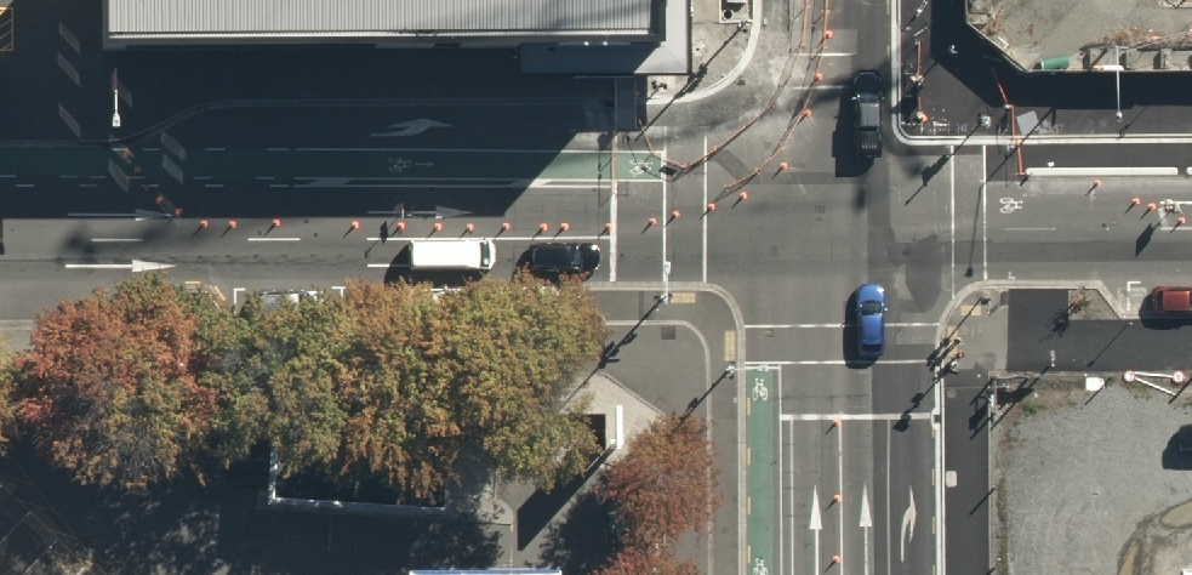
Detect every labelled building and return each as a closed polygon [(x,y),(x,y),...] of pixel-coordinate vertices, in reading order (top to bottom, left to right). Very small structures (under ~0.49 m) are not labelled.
[(106,49),(647,53),(646,0),(107,0),(106,49)]
